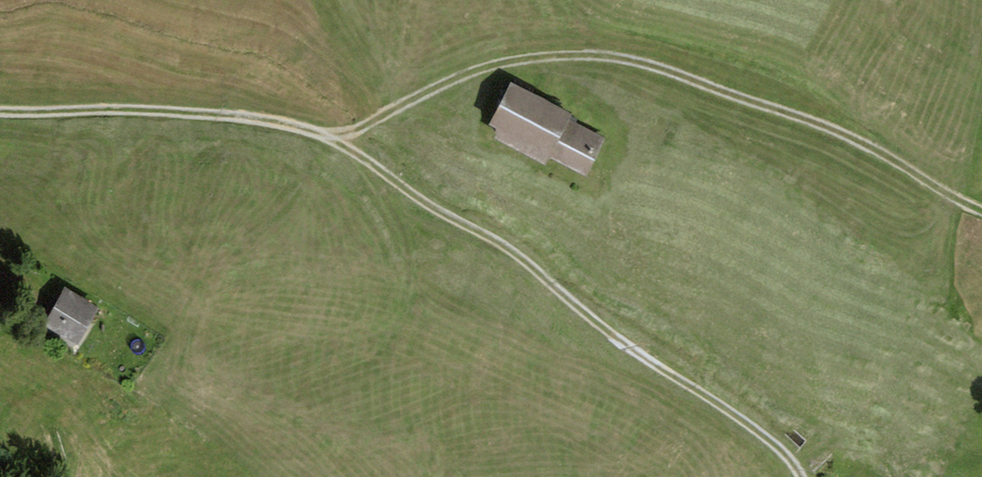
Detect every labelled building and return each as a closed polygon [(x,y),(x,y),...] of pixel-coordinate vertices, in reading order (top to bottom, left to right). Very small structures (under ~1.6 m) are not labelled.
[(573,113),(511,81),(489,124),(498,129),(494,136),(546,163),(550,156),(587,174),(606,137),(570,118),(573,113)] [(65,286),(43,327),(77,346),(100,305),(65,286)]
